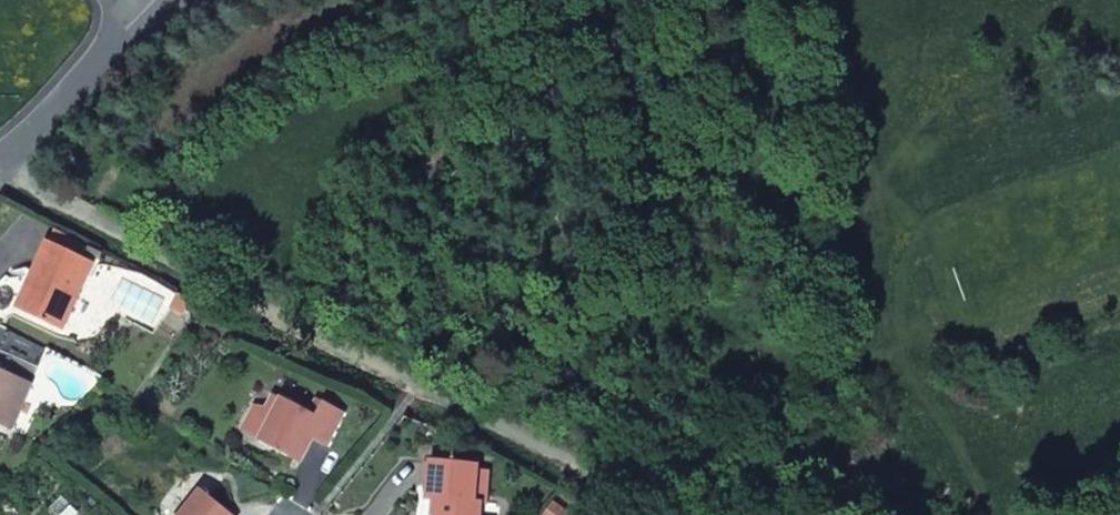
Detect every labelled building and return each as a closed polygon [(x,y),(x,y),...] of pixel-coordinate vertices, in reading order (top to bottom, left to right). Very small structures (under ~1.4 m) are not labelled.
[(43,271),(23,310),(62,329),(97,264),(48,240),(35,267),(43,271)] [(35,267),(15,305),(23,310),(43,271),(35,267)] [(28,382),(35,367),(43,348),(4,328),(0,336),(0,424),(9,428),(28,382)] [(256,438),(290,457),(295,445),(303,449),(308,440),(322,448),(342,411),(320,399),(312,413),(279,395),(276,400),(258,434),(256,438)] [(252,407),(243,425),(258,434),(276,400),(270,397),(262,413),(252,407)] [(297,461),(303,449),(295,445),(290,457),(297,461)] [(428,496),(428,499),(439,501),(437,514),(482,514),(484,502),(473,500),(478,465),(433,458),(428,496)] [(229,513),(198,488),(176,514),(228,514),(229,513)]
